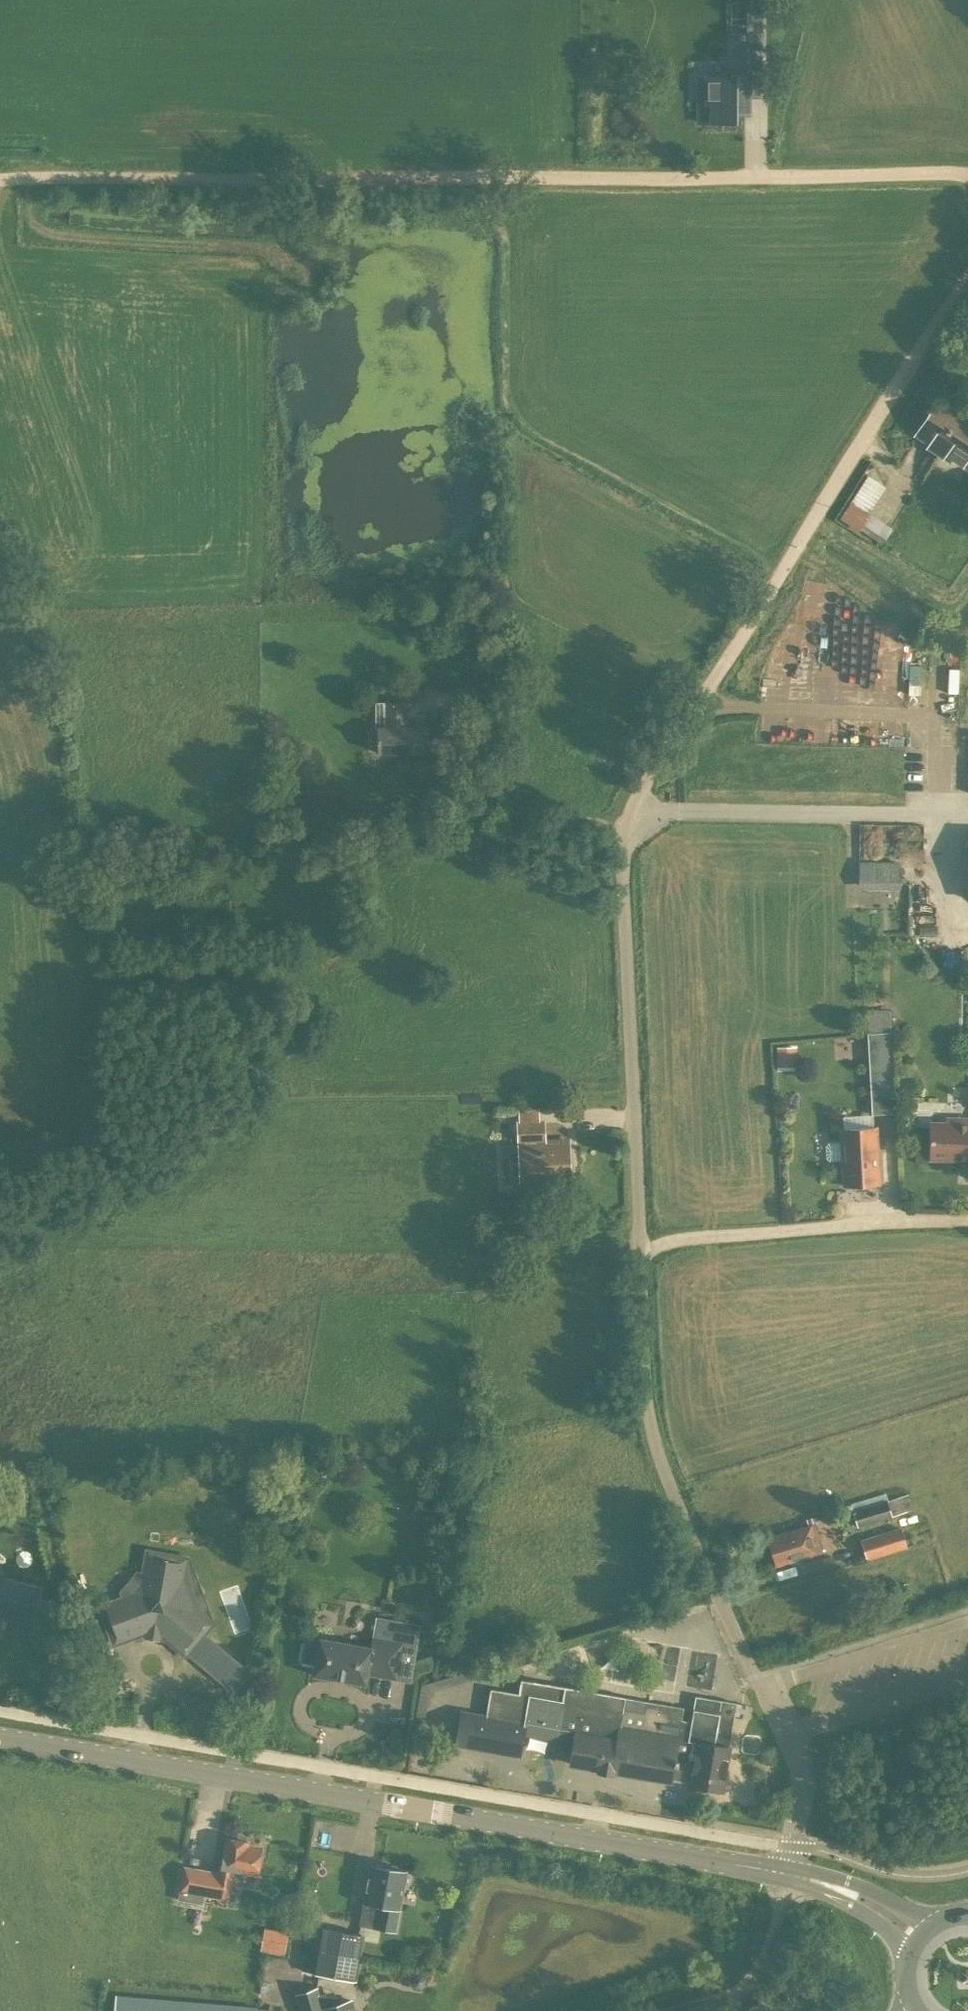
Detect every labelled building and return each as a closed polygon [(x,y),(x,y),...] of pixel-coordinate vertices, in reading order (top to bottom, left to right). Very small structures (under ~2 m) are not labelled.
[(747,1),(747,70),(762,70),(762,1),(747,1)] [(708,78),(708,102),(699,102),(699,122),(735,122),(735,114),(748,114),(748,98),(748,96),(747,96),(747,75),(733,75),(733,77),(708,77),(708,78)] [(963,464),(967,455),(967,419),(939,401),(917,435),(963,464)] [(886,543),(896,526),(871,512),(887,484),(868,473),(841,517),(886,543)] [(869,626),(822,597),(808,619),(794,611),(775,642),(818,668),(833,642),(852,653),(869,626)] [(407,704),(377,704),(377,729),(379,729),(379,753),(428,752),(427,727),(407,727),(407,704)] [(901,860),(859,860),(859,888),(901,888),(901,860)] [(868,1033),(872,1115),(896,1113),(892,1032),(868,1033)] [(777,1047),(777,1067),(797,1066),(796,1046),(777,1047)] [(544,1122),(519,1123),(521,1184),(570,1182),(569,1142),(545,1142),(544,1122)] [(949,1127),(933,1127),(933,1156),(963,1156),(962,1161),(967,1162),(967,1122),(949,1122),(949,1127)] [(828,1142),(825,1145),(826,1158),(829,1160),(843,1160),(844,1186),(880,1184),(877,1127),(841,1129),(842,1141),(828,1142)] [(842,1515),(852,1511),(858,1527),(913,1509),(908,1494),(889,1500),(886,1492),(839,1508),(842,1515)] [(822,1552),(814,1525),(769,1537),(777,1564),(822,1552)] [(860,1539),(867,1559),(906,1547),(900,1527),(860,1539)] [(107,1588),(108,1605),(103,1607),(116,1641),(148,1629),(161,1632),(186,1652),(209,1624),(189,1607),(193,1602),(187,1587),(181,1586),(185,1559),(150,1553),(146,1572),(130,1571),(120,1583),(107,1588)] [(31,1623),(39,1590),(0,1580),(0,1614),(31,1623)] [(911,1595),(907,1582),(895,1586),(899,1598),(911,1595)] [(854,1601),(848,1603),(849,1606),(844,1608),(850,1623),(861,1620),(854,1601)] [(316,1663),(314,1674),(366,1683),(368,1673),(397,1678),(403,1642),(373,1637),(372,1647),(320,1638),(319,1644),(304,1642),(301,1660),(316,1663)] [(426,1683),(428,1692),(536,1660),(533,1651),(426,1683)] [(671,1779),(692,1782),(699,1743),(730,1748),(737,1703),(722,1701),(695,1695),(690,1727),(681,1726),(684,1707),(627,1697),(627,1696),(522,1678),(520,1692),(492,1688),(487,1715),(463,1711),(457,1743),(520,1754),(524,1733),(574,1742),(571,1763),(599,1768),(599,1770),(614,1773),(615,1771),(671,1781),(671,1779)] [(699,1743),(692,1782),(692,1785),(709,1787),(709,1786),(723,1788),(730,1749),(730,1748),(699,1743)] [(207,1871),(203,1894),(228,1899),(234,1869),(256,1873),(261,1848),(242,1844),(242,1842),(228,1839),(221,1873),(207,1871)] [(363,1900),(359,1925),(361,1925),(360,1934),(365,1935),(364,1940),(378,1943),(381,1928),(395,1930),(403,1886),(408,1887),(410,1873),(406,1872),(383,1868),(381,1864),(376,1863),(373,1866),(372,1866),(365,1900),(363,1900)] [(322,1927),(318,1952),(361,1958),(364,1940),(365,1935),(360,1934),(322,1927)] [(275,1940),(273,1952),(284,1955),(287,1943),(275,1940)] [(361,1958),(318,1952),(315,1973),(357,1981),(361,1958)] [(339,2005),(333,1990),(319,1995),(317,1989),(298,1995),(303,2010),(355,2010),(351,2001),(339,2005)] [(257,2007),(117,1995),(116,2010),(257,2010),(257,2007)]
